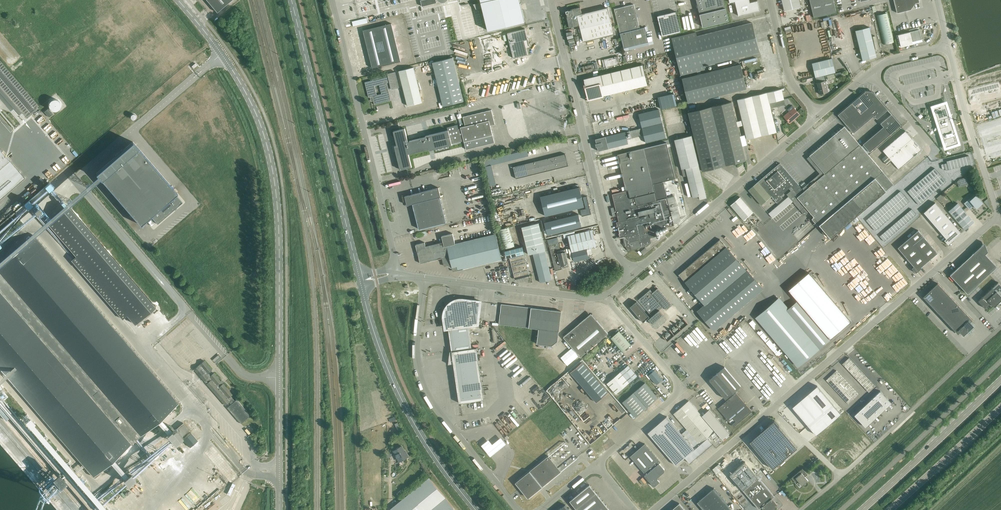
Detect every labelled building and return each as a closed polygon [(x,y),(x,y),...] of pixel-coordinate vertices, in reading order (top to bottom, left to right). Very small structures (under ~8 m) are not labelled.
[(217,12),(232,0),(207,0),(217,12)] [(488,31),(525,22),(525,21),(522,9),(521,4),(520,0),(481,0),(488,31)] [(703,27),(729,21),(724,0),(696,0),(703,27)] [(750,2),(749,0),(729,0),(730,2),(735,1),(739,16),(760,10),(758,0),(750,2)] [(784,11),(801,7),(799,0),(782,0),(784,11)] [(833,0),(810,0),(814,18),(836,12),(833,0)] [(897,13),(901,12),(911,10),(910,5),(919,2),(919,0),(894,0),(897,13)] [(636,14),(634,4),(614,9),(624,48),(653,41),(652,36),(647,37),(645,27),(640,28),(637,17),(638,17),(637,14),(636,14)] [(569,28),(580,25),(584,42),(614,34),(608,8),(582,14),(580,7),(571,9),(571,10),(567,11),(566,12),(567,16),(569,28)] [(676,11),(657,16),(662,36),(681,32),(676,11)] [(887,13),(877,16),(877,18),(884,45),(894,42),(888,16),(887,13)] [(354,26),(362,24),(369,23),(368,17),(353,20),(354,26)] [(696,32),(672,38),(681,76),(705,70),(704,66),(739,57),(740,59),(745,58),(745,56),(760,52),(757,40),(752,23),(697,36),(696,32)] [(353,33),(362,71),(401,61),(391,24),(353,33)] [(855,31),(863,60),(876,57),(869,27),(855,31)] [(567,29),(570,39),(576,37),(573,28),(567,29)] [(465,43),(472,72),(484,69),(484,71),(487,70),(486,68),(501,65),(502,64),(503,64),(503,63),(504,62),(503,62),(503,61),(528,55),(524,40),(528,40),(527,36),(525,29),(490,37),(490,38),(480,40),(465,43)] [(898,35),(901,47),(913,44),(912,42),(922,39),(919,30),(910,32),(898,35)] [(456,46),(461,66),(464,66),(459,45),(456,46)] [(606,67),(618,63),(616,56),(604,59),(606,67)] [(453,57),(433,62),(443,106),(463,101),(453,57)] [(812,64),(816,77),(825,75),(835,73),(832,59),(812,64)] [(682,78),(688,103),(746,89),(741,64),(682,78)] [(589,99),(647,85),(643,65),(584,79),(585,84),(584,84),(584,87),(586,87),(589,99)] [(399,71),(407,106),(422,102),(413,67),(399,71)] [(388,74),(391,85),(399,84),(396,72),(388,74)] [(389,80),(387,74),(372,77),(373,80),(365,82),(369,97),(370,97),(371,100),(373,100),(374,103),(374,105),(391,100),(386,81),(389,80)] [(825,75),(816,77),(820,94),(828,92),(825,81),(826,81),(825,75)] [(767,93),(771,109),(786,105),(782,90),(767,93)] [(888,110),(884,105),(873,92),(865,91),(838,115),(853,133),(874,116),(877,119),(888,110)] [(659,96),(662,108),(678,105),(675,92),(659,96)] [(756,117),(764,115),(772,113),(771,109),(767,93),(751,97),(756,117)] [(47,100),(54,112),(64,106),(57,94),(47,100)] [(761,136),(756,117),(751,97),(738,100),(747,139),(761,136)] [(689,113),(693,130),(703,171),(717,168),(746,161),(732,102),(689,113)] [(946,103),(933,108),(946,148),(959,144),(956,135),(957,135),(957,133),(955,133),(952,123),(953,123),(950,112),(949,112),(946,103)] [(784,117),(790,124),(800,115),(792,106),(788,110),(790,112),(784,117)] [(48,108),(44,111),(49,117),(53,114),(48,108)] [(642,128),(662,123),(659,109),(639,114),(642,128)] [(393,131),(397,146),(394,147),(396,151),(400,170),(412,167),(409,155),(432,149),(432,150),(452,145),(452,144),(464,141),(466,150),(494,143),(490,126),(495,125),(491,110),(463,117),(465,126),(460,127),(460,128),(458,129),(457,125),(447,127),(448,130),(429,135),(429,136),(408,141),(404,129),(393,131)] [(756,117),(761,136),(776,132),(772,113),(764,115),(756,117)] [(883,127),(880,130),(863,144),(869,152),(901,125),(891,114),(880,123),(883,127)] [(38,119),(41,123),(46,118),(43,115),(38,119)] [(642,128),(643,130),(644,135),(646,142),(666,137),(662,123),(642,128)] [(799,196),(793,201),(793,202),(804,215),(809,211),(814,217),(820,224),(841,206),(865,186),(870,182),(876,177),(880,174),(883,171),(879,167),(876,163),(871,158),(861,146),(860,144),(847,130),(844,126),(840,130),(809,156),(825,174),(804,191),(799,195),(799,196)] [(883,150),(884,152),(899,169),(921,150),(905,131),(883,150)] [(598,151),(628,143),(626,132),(601,138),(595,139),(598,151)] [(707,198),(692,135),(675,140),(683,177),(687,176),(693,198),(699,196),(700,199),(707,198)] [(133,141),(96,173),(141,225),(151,216),(157,224),(182,203),(176,195),(177,193),(133,141)] [(667,197),(663,182),(675,179),(666,143),(617,155),(626,191),(612,194),(620,225),(617,226),(620,238),(622,237),(624,245),(628,251),(631,250),(642,248),(647,246),(651,243),(650,238),(655,237),(654,233),(653,230),(674,225),(674,223),(678,222),(680,221),(674,196),(668,198),(667,197)] [(539,148),(486,159),(492,186),(498,185),(494,169),(500,168),(500,166),(503,165),(503,162),(510,161),(510,164),(518,162),(517,158),(540,153),(539,148)] [(10,160),(0,149),(0,169),(10,160)] [(513,167),(516,178),(526,176),(568,166),(565,154),(523,164),(513,167)] [(773,218),(793,201),(799,196),(799,195),(804,191),(780,163),(748,190),(761,205),(772,196),(777,203),(782,198),(780,196),(791,187),(793,189),(787,194),(788,196),(768,213),(773,218)] [(935,168),(932,170),(938,177),(941,175),(935,168)] [(932,170),(930,172),(936,179),(938,177),(932,170)] [(841,206),(820,224),(831,238),(894,184),(883,171),(880,174),(876,177),(870,182),(865,186),(841,206)] [(930,172),(928,174),(933,181),(936,179),(930,172)] [(928,174),(925,176),(931,183),(933,181),(928,174)] [(941,175),(938,177),(944,184),(947,182),(941,175)] [(925,176),(923,179),(928,185),(931,183),(925,176)] [(938,177),(936,179),(942,186),(944,184),(938,177)] [(923,179),(920,181),(926,188),(928,185),(923,179)] [(936,179),(933,181),(939,188),(942,186),(936,179)] [(920,181),(918,183),(923,190),(926,188),(920,181)] [(933,181),(931,183),(937,190),(939,188),(933,181)] [(918,183),(915,185),(921,192),(923,190),(918,183)] [(931,183),(928,185),(934,192),(937,190),(931,183)] [(915,185),(913,187),(919,194),(921,192),(915,185)] [(928,185),(926,188),(932,194),(934,192),(928,185)] [(491,190),(493,196),(503,194),(501,187),(491,190)] [(579,187),(539,197),(544,216),(584,206),(579,187)] [(913,187),(910,189),(916,196),(919,194),(913,187)] [(413,204),(419,229),(446,222),(440,197),(441,197),(439,188),(405,196),(406,203),(407,205),(409,205),(413,204)] [(926,188),(923,190),(929,197),(932,194),(926,188)] [(910,189),(908,191),(914,198),(916,196),(910,189)] [(923,190),(921,192),(927,199),(929,197),(923,190)] [(921,192),(919,194),(924,201),(927,199),(921,192)] [(919,194),(916,196),(922,203),(924,201),(919,194)] [(976,208),(983,203),(975,194),(964,203),(969,209),(974,205),(976,208)] [(586,209),(581,210),(582,216),(591,214),(589,207),(587,196),(583,197),(586,209)] [(916,196),(914,198),(919,205),(922,203),(916,196)] [(753,212),(740,197),(731,205),(744,220),(753,212)] [(33,207),(44,220),(48,216),(37,203),(33,207)] [(928,209),(924,212),(924,213),(930,220),(942,210),(935,203),(928,209)] [(974,222),(958,203),(948,211),(965,230),(974,222)] [(127,315),(135,324),(155,307),(69,206),(49,224),(76,256),(71,260),(123,319),(127,315)] [(942,210),(930,220),(937,227),(948,218),(942,210)] [(578,214),(544,222),(547,235),(582,226),(578,214)] [(948,218),(937,227),(943,235),(955,225),(948,218)] [(0,228),(0,248),(24,224),(19,219),(9,229),(4,224),(0,228)] [(529,255),(533,254),(540,282),(552,280),(545,251),(546,251),(539,223),(522,227),(529,255)] [(955,225),(943,235),(946,238),(944,240),(948,245),(954,240),(954,239),(961,233),(955,225)] [(514,246),(509,227),(499,230),(504,249),(514,246)] [(593,234),(592,230),(568,236),(567,233),(563,234),(565,244),(567,243),(569,248),(571,247),(572,252),(574,261),(589,258),(587,248),(596,246),(593,234)] [(918,230),(908,239),(914,246),(925,238),(918,230)] [(420,263),(442,258),(443,261),(457,270),(502,260),(495,234),(455,244),(453,233),(441,236),(443,242),(426,246),(425,242),(416,245),(420,263)] [(4,374),(93,477),(179,403),(35,236),(0,266),(0,369),(4,374)] [(557,237),(547,240),(549,245),(555,271),(562,269),(562,268),(566,267),(569,266),(565,250),(560,251),(558,242),(557,237)] [(914,246),(921,254),(931,245),(925,238),(914,246)] [(698,311),(714,330),(762,289),(720,239),(679,275),(685,282),(704,305),(698,311)] [(904,255),(914,246),(908,239),(898,248),(904,255)] [(921,254),(927,262),(938,253),(931,245),(921,254)] [(904,255),(911,263),(921,254),(914,246),(904,255)] [(981,246),(950,275),(968,294),(997,266),(985,254),(987,252),(981,246)] [(509,257),(515,279),(529,275),(524,254),(522,247),(505,251),(506,258),(509,257)] [(921,254),(911,263),(914,266),(912,268),(916,273),(922,268),(921,267),(927,262),(921,254)] [(923,267),(927,272),(933,267),(929,262),(923,267)] [(998,293),(999,295),(1000,295),(1000,293),(1000,285),(998,282),(986,294),(989,298),(996,291),(998,293)] [(930,290),(935,295),(943,288),(938,283),(930,290)] [(666,310),(672,305),(658,288),(653,293),(650,290),(647,293),(646,294),(638,300),(652,317),(648,320),(652,325),(663,315),(659,310),(663,307),(666,310)] [(943,288),(935,295),(940,300),(947,294),(943,288)] [(928,302),(935,295),(930,290),(923,297),(928,302)] [(998,303),(1000,300),(1000,296),(1000,295),(999,295),(998,293),(996,291),(989,298),(986,294),(978,301),(985,308),(991,303),(994,307),(998,303)] [(940,300),(945,305),(952,299),(947,294),(940,300)] [(940,300),(935,295),(928,302),(933,307),(940,300)] [(777,299),(776,298),(769,305),(770,306),(756,317),(798,366),(819,349),(782,305),(777,299)] [(478,325),(480,302),(461,299),(456,300),(452,302),(448,305),(446,309),(445,311),(444,316),(444,318),(444,323),(447,322),(448,324),(446,324),(447,327),(448,327),(452,352),(450,352),(449,364),(453,363),(456,379),(459,403),(484,399),(477,348),(472,348),(469,326),(478,325)] [(950,311),(957,304),(952,299),(945,305),(950,311)] [(940,300),(933,307),(938,312),(945,305),(940,300)] [(814,312),(821,306),(817,301),(810,306),(814,312)] [(636,302),(630,307),(643,323),(650,317),(636,302)] [(499,324),(539,329),(537,344),(552,345),(557,341),(561,311),(501,304),(499,324)] [(950,311),(955,316),(962,309),(957,304),(950,311)] [(945,305),(938,312),(942,317),(950,311),(945,305)] [(959,321),(967,314),(962,309),(955,316),(959,321)] [(852,311),(843,318),(845,321),(855,313),(852,311)] [(950,311),(942,317),(947,323),(955,316),(950,311)] [(959,321),(968,330),(973,326),(970,322),(972,320),(967,314),(959,321)] [(563,337),(566,340),(564,343),(567,347),(570,345),(580,357),(608,333),(597,320),(596,321),(591,315),(586,320),(585,319),(563,337)] [(947,323),(952,328),(959,321),(955,316),(947,323)] [(827,322),(830,327),(835,323),(831,319),(827,322)] [(959,321),(952,328),(961,337),(968,330),(959,321)] [(757,323),(754,326),(760,334),(764,331),(757,323)] [(838,324),(827,329),(829,334),(832,333),(833,335),(841,331),(838,324)] [(611,338),(622,352),(630,344),(619,331),(611,338)] [(498,349),(508,343),(506,341),(497,346),(498,349)] [(219,353),(213,359),(217,363),(223,358),(219,353)] [(849,358),(842,364),(844,366),(851,360),(849,358)] [(851,360),(844,366),(847,368),(853,362),(851,360)] [(233,402),(229,397),(232,394),(214,373),(211,375),(209,373),(212,370),(204,361),(194,369),(204,381),(225,405),(229,402),(231,404),(227,408),(241,423),(250,415),(237,399),(233,402)] [(608,393),(601,385),(582,362),(570,372),(596,402),(608,393)] [(853,362),(847,368),(849,371),(855,365),(853,362)] [(620,372),(607,383),(616,394),(633,379),(637,376),(628,365),(620,372)] [(855,365),(849,371),(851,373),(858,367),(855,365)] [(709,380),(726,399),(741,386),(725,367),(709,380)] [(858,367),(851,373),(853,375),(860,369),(858,367)] [(860,369),(853,375),(855,378),(862,372),(860,369)] [(649,375),(657,384),(663,379),(654,370),(649,375)] [(862,372),(855,378),(858,380),(864,374),(862,372)] [(864,374),(858,380),(860,382),(866,376),(864,374)] [(866,376),(860,382),(862,385),(868,379),(866,376)] [(868,379),(862,385),(864,387),(871,381),(868,379)] [(871,381),(864,387),(866,389),(873,383),(871,381)] [(645,383),(634,392),(647,408),(658,398),(645,383)] [(873,383),(866,389),(868,392),(875,386),(873,383)] [(817,386),(792,407),(816,435),(819,433),(830,423),(841,414),(817,386)] [(866,427),(891,403),(880,391),(854,415),(866,427)] [(647,408),(634,392),(622,402),(635,417),(647,408)] [(718,408),(734,427),(752,411),(736,393),(718,408)] [(712,444),(707,438),(711,435),(713,437),(717,433),(722,439),(729,433),(709,410),(702,416),(689,401),(674,414),(687,429),(682,434),(667,416),(648,433),(676,465),(685,458),(690,463),(712,444)] [(841,414),(830,423),(834,428),(845,418),(841,414)] [(490,416),(481,418),(483,425),(492,423),(490,416)] [(845,418),(834,428),(837,432),(848,423),(845,418)] [(186,434),(191,429),(184,421),(170,433),(179,442),(187,435),(186,434)] [(768,427),(750,442),(773,469),(797,448),(780,428),(781,428),(775,421),(774,421),(773,421),(768,425),(768,426),(768,427)] [(830,423),(819,433),(822,437),(834,428),(830,423)] [(848,423),(837,432),(840,436),(844,433),(851,426),(848,423)] [(851,426),(844,433),(851,441),(858,434),(851,426)] [(834,428),(822,437),(826,441),(837,432),(834,428)] [(837,432),(826,441),(829,445),(836,439),(840,436),(837,432)] [(183,439),(190,447),(198,441),(191,433),(183,439)] [(840,436),(836,439),(844,447),(851,441),(844,433),(840,436)] [(481,446),(490,457),(506,444),(500,438),(492,445),(488,440),(481,446)] [(836,439),(829,445),(837,454),(844,447),(836,439)] [(629,444),(625,447),(628,453),(633,450),(629,444)] [(645,444),(630,456),(646,474),(644,476),(654,487),(660,482),(658,479),(658,477),(664,471),(664,469),(659,463),(660,462),(645,444)] [(240,476),(213,445),(205,452),(231,483),(240,476)] [(395,455),(399,462),(408,457),(405,451),(404,452),(401,447),(394,451),(396,454),(395,455)] [(125,475),(132,485),(156,468),(153,465),(156,463),(154,460),(162,455),(159,451),(125,475)] [(530,497),(561,472),(548,456),(517,481),(530,497)] [(562,470),(572,463),(571,461),(561,468),(562,470)] [(791,478),(795,482),(797,480),(802,485),(808,480),(807,478),(805,479),(804,477),(807,474),(802,469),(791,478)] [(429,477),(390,509),(391,509),(456,509),(429,477)] [(758,477),(743,490),(759,509),(762,507),(764,509),(773,509),(778,506),(772,498),(774,496),(758,477)] [(577,509),(610,509),(598,495),(598,493),(596,493),(589,485),(570,501),(577,509)] [(704,509),(732,509),(714,488),(697,502),(704,509)]
